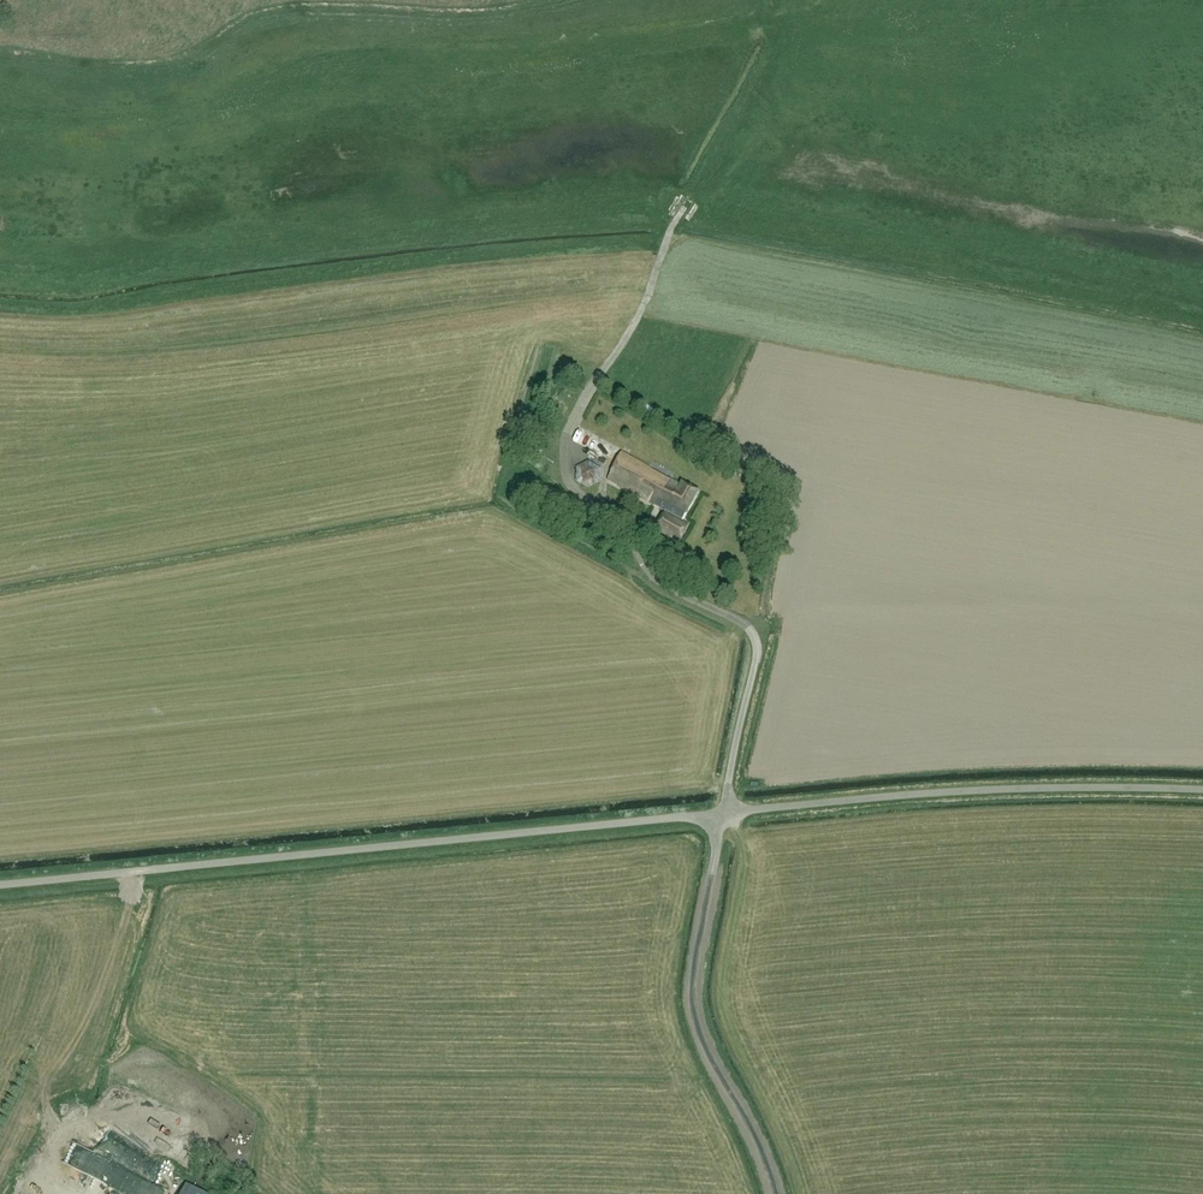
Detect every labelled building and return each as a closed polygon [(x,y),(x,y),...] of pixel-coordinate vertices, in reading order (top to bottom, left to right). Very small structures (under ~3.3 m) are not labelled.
[(601,446),(604,439),(577,428),(571,441),(607,456),(610,449),(601,446)] [(683,520),(699,491),(681,482),(679,485),(621,454),(607,479),(665,510),(665,511),(683,520)] [(588,475),(586,469),(574,473),(577,482),(598,475),(597,472),(588,475)] [(678,541),(687,525),(664,512),(655,528),(678,541)] [(717,863),(723,864),(725,850),(718,849),(717,863)] [(185,1184),(180,1193),(206,1193),(185,1184)]
